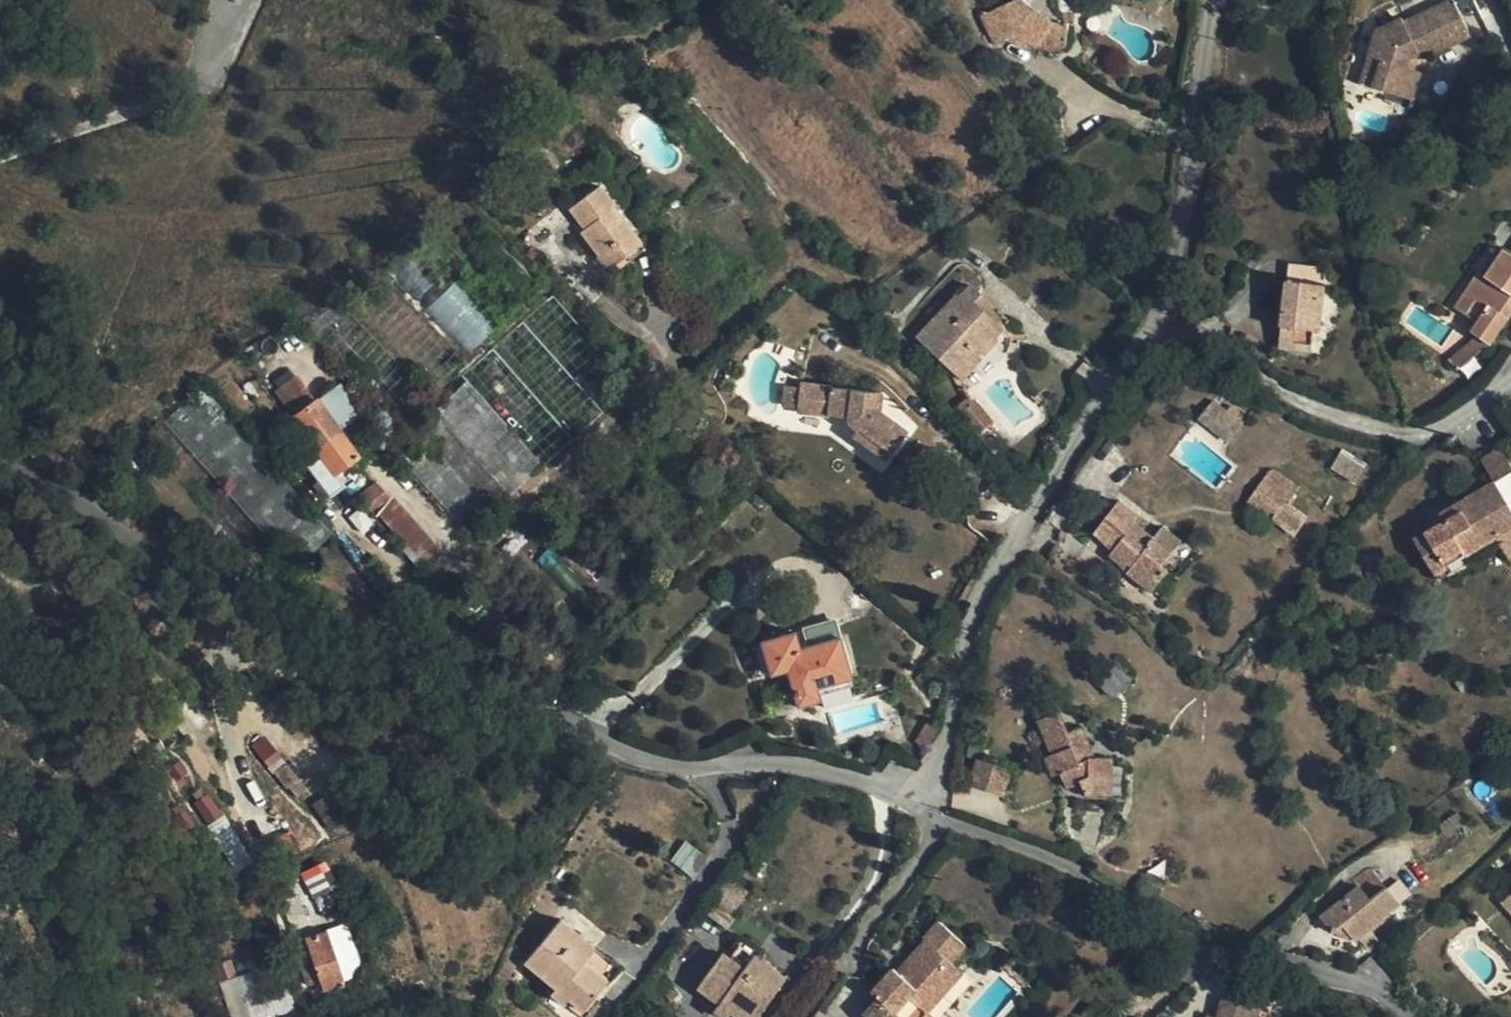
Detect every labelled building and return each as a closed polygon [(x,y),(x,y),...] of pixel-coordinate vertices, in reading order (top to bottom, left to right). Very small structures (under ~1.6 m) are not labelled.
[(1068,36),(1069,22),(1063,22),(1054,20),(1047,15),(1054,4),(1054,0),(1013,0),(983,15),(997,43),(1014,35),(1048,49),(1067,44),(1068,36)] [(1418,51),(1430,45),(1434,52),(1470,33),(1453,0),(1443,0),(1403,20),(1400,15),(1373,28),(1365,53),(1377,57),(1369,84),(1409,97),(1418,68),(1412,67),(1404,64),(1407,56),(1418,51)] [(1065,16),(1054,4),(1047,15),(1054,20),(1063,22),(1065,16)] [(1067,12),(1065,16),(1063,22),(1069,22),(1068,36),(1074,29),(1077,15),(1067,12)] [(441,35),(431,34),(429,46),(440,47),(441,35)] [(1412,67),(1418,51),(1407,56),(1404,64),(1412,67)] [(1357,80),(1369,84),(1377,57),(1365,53),(1357,80)] [(583,231),(601,255),(610,267),(642,242),(613,205),(615,203),(601,185),(570,208),(587,228),(583,231)] [(1509,253),(1500,247),(1481,275),(1474,270),(1458,293),(1484,311),(1475,324),(1469,333),(1488,346),(1510,313),(1510,308),(1509,306),(1510,303),(1510,250),(1509,253)] [(603,273),(610,267),(601,255),(594,260),(603,273)] [(1326,269),(1288,264),(1277,346),(1309,351),(1312,330),(1318,330),(1326,269)] [(452,283),(426,310),(469,352),(495,325),(452,283)] [(981,350),(996,333),(1003,326),(988,313),(994,305),(970,283),(960,295),(958,293),(919,335),(963,377),(982,356),(978,353),(981,350)] [(1449,306),(1475,324),(1484,311),(1458,293),(1449,306)] [(1009,319),(994,305),(988,313),(1003,326),(1009,319)] [(1000,336),(996,333),(981,350),(985,353),(1000,336)] [(288,408),(309,393),(297,374),(276,391),(288,408)] [(418,425),(426,435),(492,511),(543,464),(470,380),(418,425)] [(327,390),(351,423),(363,414),(338,382),(327,390)] [(800,382),(800,387),(797,408),(798,410),(848,416),(847,421),(889,454),(907,430),(882,412),(877,408),(878,391),(800,382)] [(782,406),(797,408),(800,387),(784,385),(782,406)] [(351,423),(327,390),(317,398),(341,430),(351,423)] [(885,392),(878,391),(877,408),(882,412),(885,392)] [(309,393),(288,408),(293,415),(314,400),(309,393)] [(970,396),(956,407),(976,435),(991,422),(970,396)] [(318,461),(340,490),(345,486),(337,474),(361,457),(341,430),(317,398),(314,400),(293,415),(323,458),(318,461)] [(1214,399),(1199,417),(1228,440),(1240,423),(1227,413),(1229,410),(1214,399)] [(351,423),(357,430),(368,422),(363,414),(351,423)] [(492,511),(426,435),(399,459),(465,534),(492,511)] [(1494,481),(1510,471),(1510,465),(1500,447),(1481,459),(1494,481)] [(340,490),(318,461),(309,467),(330,497),(340,490)] [(1276,520),(1298,487),(1281,474),(1275,471),(1272,470),(1268,472),(1248,499),(1276,520)] [(1497,539),(1510,530),(1510,471),(1494,481),(1469,496),(1497,539)] [(374,513),(377,510),(392,499),(376,482),(359,497),(374,513)] [(396,496),(392,499),(377,510),(405,545),(402,549),(416,566),(439,547),(396,496)] [(1497,539),(1469,496),(1429,520),(1432,526),(1413,538),(1439,581),(1500,544),(1497,539)] [(1174,550),(1154,535),(1153,537),(1131,520),(1136,513),(1119,500),(1094,533),(1114,549),(1109,554),(1120,563),(1126,561),(1132,565),(1128,571),(1151,589),(1162,576),(1158,571),(1174,550)] [(1159,530),(1136,513),(1131,520),(1153,537),(1154,535),(1159,530)] [(1159,530),(1154,535),(1174,550),(1182,540),(1162,525),(1159,530)] [(1497,539),(1500,544),(1510,560),(1510,530),(1497,539)] [(1126,570),(1128,571),(1132,565),(1126,561),(1120,563),(1126,570)] [(794,631),(762,641),(771,672),(787,668),(798,705),(820,698),(816,686),(851,676),(838,635),(800,647),(794,631)] [(1032,705),(1038,719),(1057,711),(1050,697),(1032,705)] [(1105,779),(1111,779),(1111,758),(1095,758),(1082,727),(1066,733),(1057,711),(1038,719),(1052,753),(1045,756),(1054,775),(1060,772),(1066,786),(1080,781),(1086,795),(1102,795),(1106,792),(1105,779)] [(976,759),(968,785),(1003,796),(1011,770),(976,759)] [(1111,795),(1111,779),(1105,779),(1106,792),(1102,795),(1111,795)] [(695,877),(709,858),(689,844),(676,863),(695,877)] [(1355,882),(1358,886),(1368,899),(1385,887),(1371,869),(1355,882)] [(730,878),(715,899),(732,912),(747,891),(730,878)] [(1357,940),(1359,939),(1370,930),(1384,919),(1382,917),(1398,905),(1385,887),(1368,899),(1358,886),(1321,915),(1333,932),(1334,932),(1344,924),(1357,940)] [(291,924),(304,919),(308,918),(299,893),(286,897),(291,924)] [(1504,894),(1495,903),(1510,921),(1510,902),(1504,894)] [(737,916),(732,912),(715,899),(705,912),(728,928),(737,916)] [(527,961),(558,987),(570,997),(584,1009),(619,966),(561,918),(527,961)] [(293,940),(308,934),(304,919),(291,924),(293,940)] [(870,1016),(935,1016),(930,1012),(964,973),(953,962),(967,946),(940,921),(926,937),(928,940),(899,971),(895,968),(875,991),(881,997),(865,1013),(870,1016)] [(347,922),(328,928),(347,982),(365,976),(347,922)] [(1356,941),(1357,940),(1344,924),(1334,932),(1356,941)] [(328,928),(308,934),(293,940),(297,955),(311,951),(325,990),(347,982),(328,928)] [(1377,939),(1370,930),(1359,939),(1367,948),(1377,939)] [(742,934),(729,952),(751,968),(759,957),(764,950),(742,934)] [(751,968),(729,952),(726,951),(701,986),(722,1002),(731,990),(763,1012),(788,978),(759,957),(751,968)] [(292,1012),(287,986),(260,992),(255,973),(222,980),(230,1016),(270,1016),(292,1012)] [(680,994),(674,986),(665,992),(672,1000),(680,994)] [(564,1004),(570,997),(558,987),(553,994),(564,1004)] [(763,1012),(731,990),(722,1002),(716,1012),(724,1016),(730,1016),(733,1013),(739,1016),(760,1016),(763,1012)] [(1261,1008),(1222,998),(1216,1016),(1259,1016),(1261,1008)]
